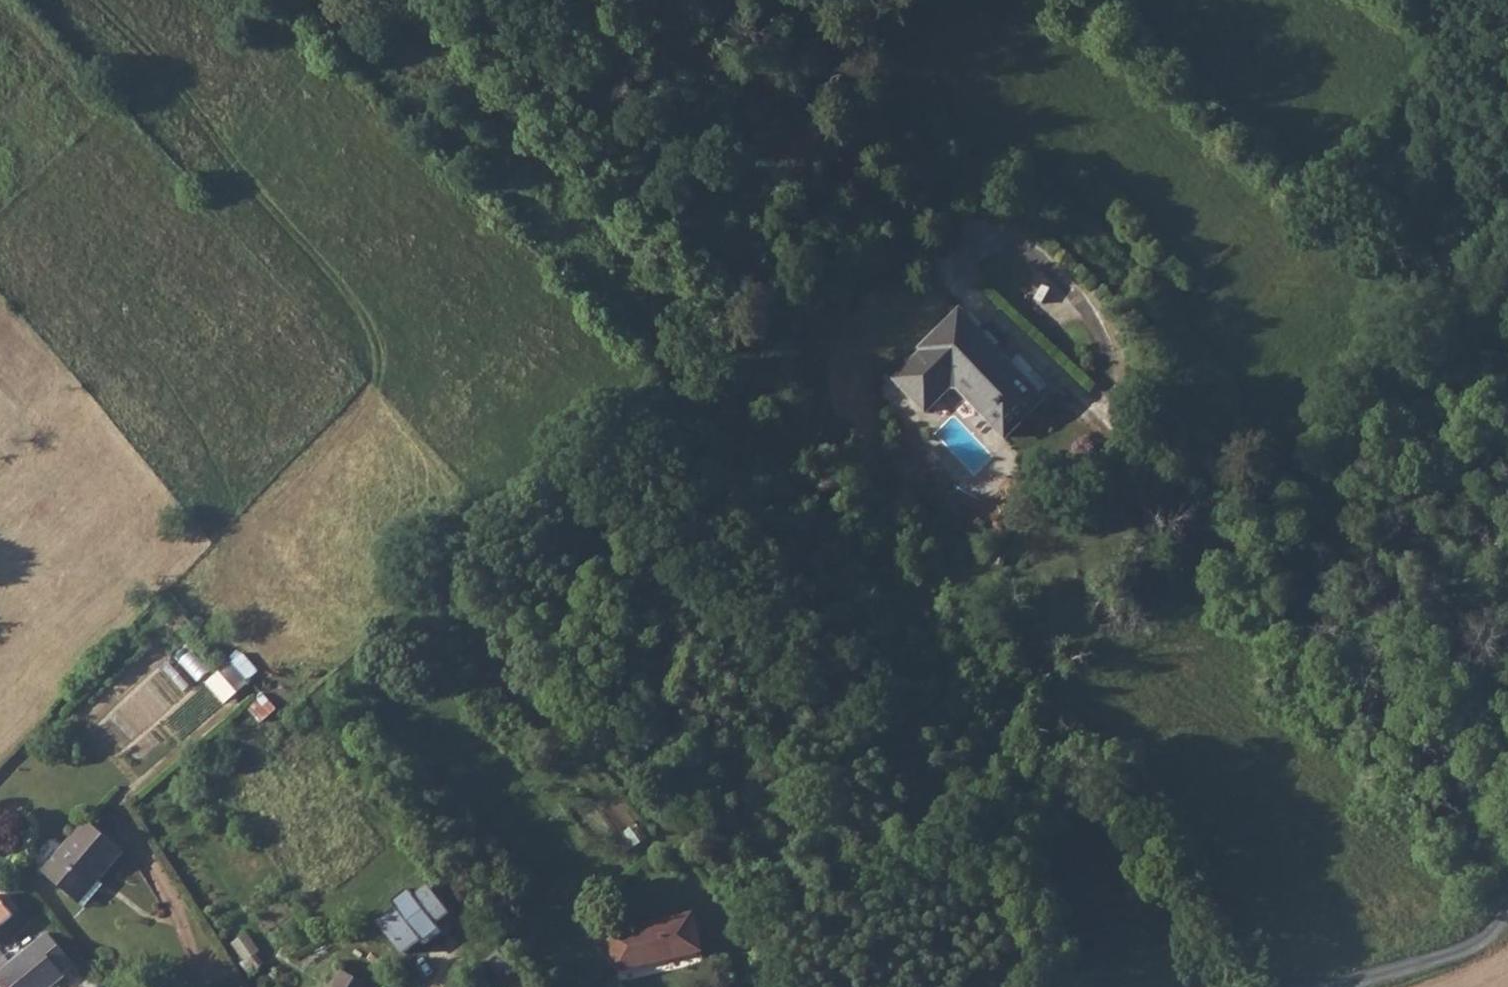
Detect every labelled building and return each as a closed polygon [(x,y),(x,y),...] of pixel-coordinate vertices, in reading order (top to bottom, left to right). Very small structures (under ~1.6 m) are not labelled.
[(967,324),(902,384),(929,413),(959,386),(1011,440),(1046,407),(967,324)] [(210,680),(227,702),(263,673),(245,652),(210,680)] [(86,821),(42,872),(75,900),(93,878),(97,881),(122,851),(86,821)] [(414,898),(444,936),(456,925),(426,888),(414,898)] [(692,915),(608,935),(617,971),(701,951),(692,915)] [(0,972),(0,986),(1,986),(51,986),(65,976),(62,974),(73,965),(48,934),(0,972)] [(342,970),(332,986),(368,986),(342,970)]
